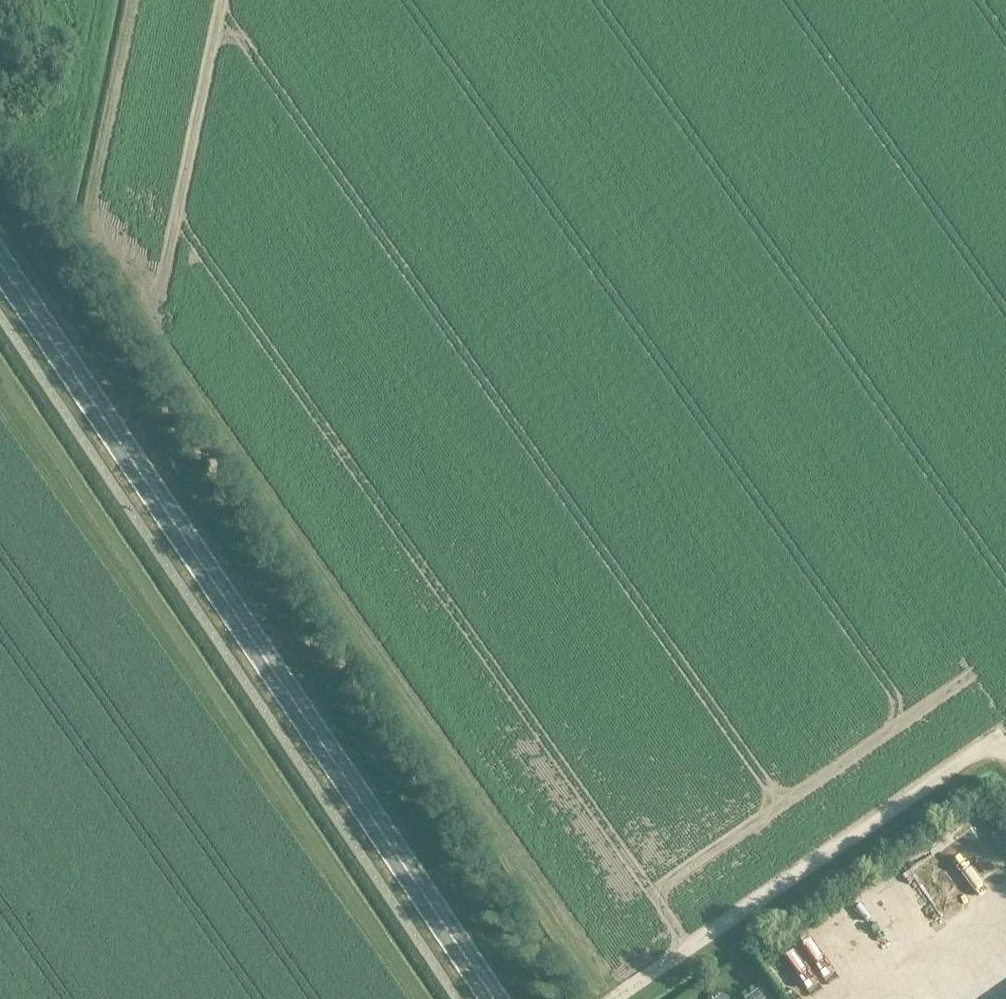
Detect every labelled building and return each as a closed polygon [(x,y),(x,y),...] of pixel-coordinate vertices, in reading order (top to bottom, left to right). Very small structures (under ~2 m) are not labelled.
[(1005,855),(1005,841),(998,830),(991,835),(1005,855)] [(745,998),(771,998),(762,987),(745,998)]
